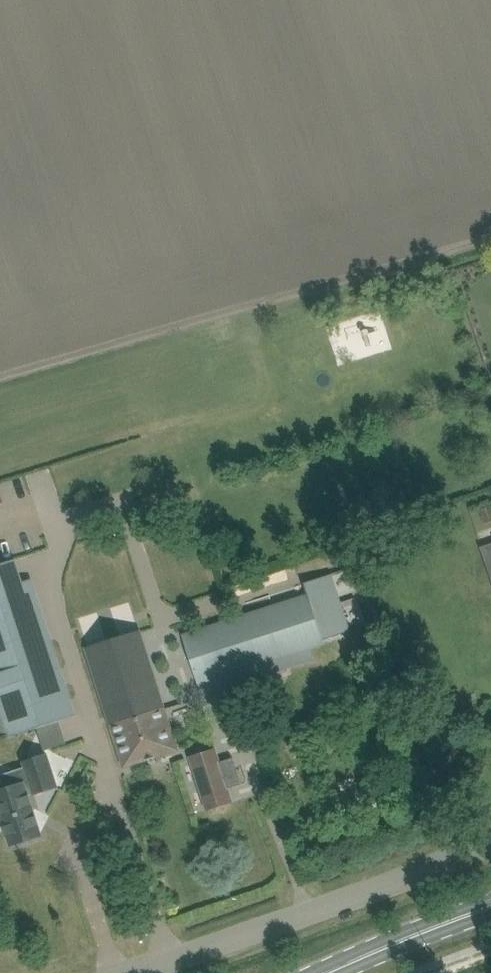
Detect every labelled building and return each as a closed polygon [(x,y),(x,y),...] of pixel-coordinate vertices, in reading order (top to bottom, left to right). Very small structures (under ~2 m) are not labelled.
[(484,523),(490,520),(490,506),(480,509),(484,523)] [(481,548),(490,577),(490,544),(481,548)] [(9,737),(77,715),(33,579),(21,582),(14,560),(0,564),(0,709),(9,737)] [(323,646),(321,640),(348,631),(330,575),(304,584),(307,595),(184,634),(200,686),(312,650),(323,646)] [(160,686),(157,678),(142,632),(86,651),(123,768),(180,751),(160,686)] [(228,788),(242,784),(233,757),(219,762),(215,749),(191,757),(208,809),(232,801),(228,788)] [(3,818),(11,845),(42,835),(27,791),(33,789),(35,793),(57,786),(47,754),(24,761),(30,780),(0,790),(0,819),(3,818)]
